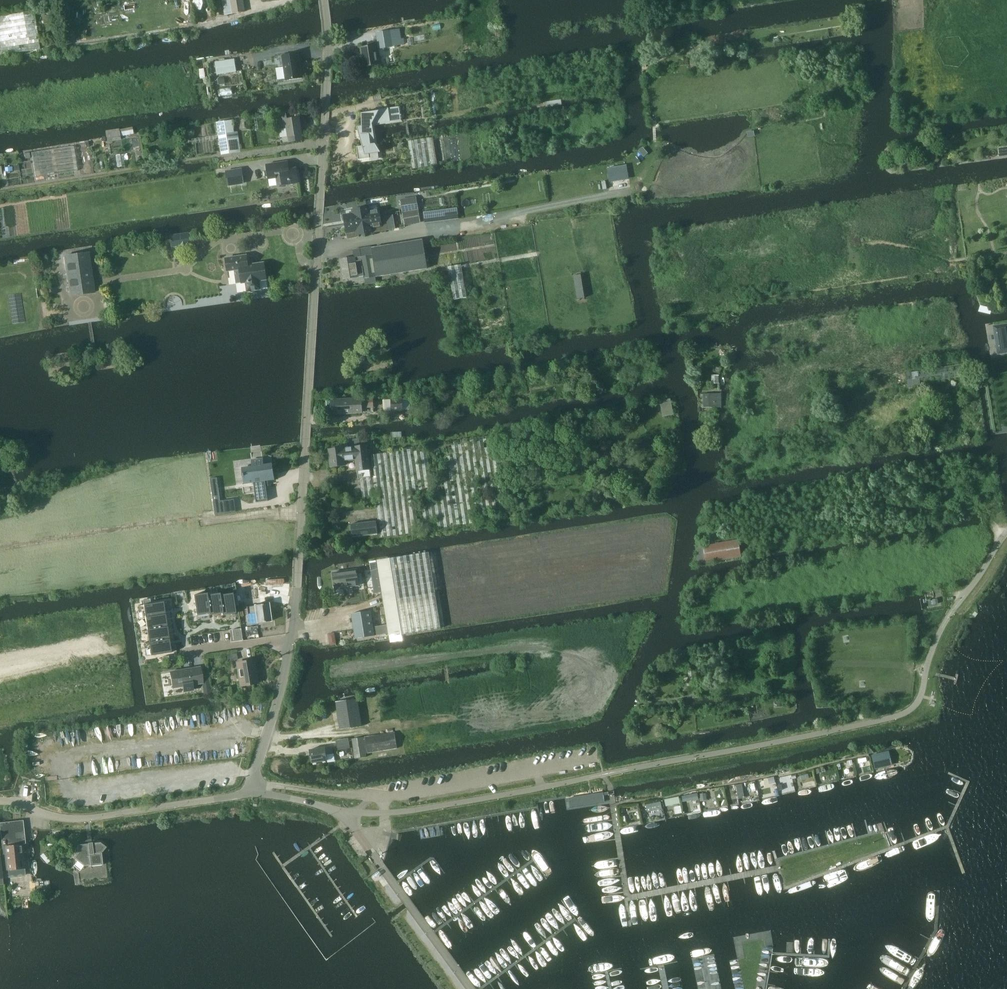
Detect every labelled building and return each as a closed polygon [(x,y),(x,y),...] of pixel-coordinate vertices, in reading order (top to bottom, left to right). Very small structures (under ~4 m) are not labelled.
[(224,15),(234,13),(245,11),(243,0),(222,0),(224,15)] [(40,49),(34,10),(0,16),(0,55),(40,49)] [(400,28),(377,32),(379,49),(393,46),(393,44),(401,43),(405,43),(404,38),(402,39),(400,28)] [(377,64),(374,45),(361,47),(363,66),(377,64)] [(282,56),(286,80),(302,78),(299,53),(282,56)] [(215,62),(217,74),(237,71),(235,59),(215,62)] [(357,126),(362,146),(357,146),(359,159),(370,158),(369,154),(378,153),(381,153),(375,144),(373,126),(373,124),(391,121),(389,108),(378,109),(378,111),(362,113),(362,126),(357,126)] [(287,119),(286,111),(276,113),(279,129),(288,127),(291,140),(303,137),(299,116),(287,119)] [(222,155),(240,152),(238,136),(235,137),(232,121),(217,123),(222,155)] [(107,142),(121,140),(119,128),(106,131),(107,142)] [(434,139),(409,143),(413,170),(438,166),(434,139)] [(33,153),(36,177),(77,170),(73,147),(33,153)] [(299,182),(297,168),(289,169),(288,162),(282,162),(266,165),(269,179),(276,178),(277,186),(299,182)] [(241,170),(226,173),(228,188),(244,186),(241,170)] [(401,200),(403,212),(419,210),(417,197),(401,200)] [(354,214),(344,215),(346,224),(380,218),(379,209),(369,211),(368,207),(353,210),(354,214)] [(425,220),(460,218),(459,207),(425,209),(425,220)] [(405,225),(421,222),(419,210),(403,212),(405,225)] [(380,218),(346,224),(348,239),(359,237),(358,235),(373,232),(388,229),(386,217),(380,218)] [(189,232),(170,235),(172,247),(180,246),(181,247),(189,246),(188,245),(191,244),(189,232)] [(423,239),(372,248),(376,277),(428,268),(423,242),(423,239)] [(354,257),(341,259),(344,279),(364,276),(366,285),(376,283),(377,283),(376,277),(372,248),(371,247),(353,250),(354,257)] [(71,294),(95,291),(89,251),(65,255),(71,294)] [(262,290),(260,280),(267,279),(265,262),(248,265),(247,255),(226,258),(228,271),(239,270),(240,274),(238,276),(239,279),(241,281),(241,284),(246,283),(247,292),(262,290)] [(466,297),(461,265),(448,267),(454,299),(466,297)] [(581,275),(574,276),(578,299),(585,298),(581,275)] [(993,326),(998,355),(1006,353),(1006,324),(993,326)] [(359,353),(355,356),(356,357),(360,363),(365,360),(359,353)] [(957,377),(956,364),(907,370),(908,383),(957,377)] [(703,394),(703,407),(721,406),(721,393),(703,394)] [(331,400),(332,413),(362,412),(362,408),(373,407),(372,398),(361,399),(361,398),(331,400)] [(392,411),(403,411),(403,398),(391,398),(392,411)] [(670,398),(660,400),(663,416),(674,414),(670,398)] [(402,451),(369,455),(372,477),(360,478),(362,497),(376,496),(379,521),(381,537),(514,518),(502,434),(401,449),(402,451)] [(368,445),(354,447),(354,448),(349,448),(341,449),(341,448),(329,450),(331,466),(344,465),(343,460),(356,459),(357,472),(358,472),(358,479),(360,478),(372,477),(369,455),(368,445)] [(254,486),(257,502),(268,501),(266,481),(274,480),(271,464),(264,465),(263,458),(252,460),(253,466),(250,467),(244,468),(245,471),(244,471),(245,474),(243,474),(243,476),(245,476),(247,484),(256,482),(256,485),(254,486)] [(377,534),(376,520),(351,523),(352,537),(377,534)] [(741,557),(740,548),(738,539),(702,545),(698,546),(695,564),(706,563),(741,557)] [(362,612),(352,613),(356,639),(375,635),(390,633),(390,635),(441,627),(429,552),(379,560),(380,568),(380,569),(381,577),(383,592),(387,618),(388,624),(374,627),(371,610),(362,612)] [(378,560),(371,561),(376,593),(383,592),(378,560)] [(335,589),(358,585),(355,569),(333,573),(335,589)] [(207,593),(193,595),(197,615),(209,613),(207,595),(207,593)] [(207,595),(209,613),(209,615),(222,613),(219,595),(220,595),(220,593),(207,595)] [(220,595),(219,595),(222,613),(222,615),(235,613),(234,601),(238,601),(237,594),(233,594),(232,593),(220,595)] [(943,594),(935,595),(938,610),(945,609),(943,594)] [(144,604),(137,605),(139,619),(145,618),(147,630),(167,627),(163,601),(151,603),(150,598),(143,600),(144,604)] [(257,623),(272,621),(270,603),(254,605),(254,606),(248,606),(249,615),(256,614),(257,623)] [(149,642),(143,643),(145,656),(171,652),(167,627),(147,630),(149,642)] [(335,632),(328,634),(330,645),(337,644),(335,632)] [(241,687),(258,683),(254,661),(237,664),(241,687)] [(200,669),(171,674),(173,690),(183,688),(184,691),(193,689),(193,686),(203,685),(202,680),(200,669)] [(208,679),(202,680),(203,685),(205,694),(211,693),(208,679)] [(336,702),(340,729),(351,727),(362,726),(358,698),(336,702)] [(676,721),(676,713),(667,714),(668,722),(676,721)] [(397,748),(395,740),(394,732),(365,736),(352,738),(355,758),(366,756),(366,753),(397,748)] [(337,740),(338,749),(350,748),(349,738),(337,740)] [(325,747),(310,750),(312,763),(327,761),(326,754),(333,753),(332,747),(325,748),(325,747)] [(889,750),(871,755),(875,769),(892,764),(889,750)] [(742,784),(736,785),(739,799),(745,798),(742,784)] [(603,792),(570,797),(571,807),(605,802),(603,792)] [(698,793),(682,796),(683,802),(699,798),(698,793)] [(706,793),(699,794),(700,801),(707,800),(706,793)] [(679,796),(665,799),(667,805),(680,803),(679,796)] [(661,800),(646,803),(648,811),(662,808),(661,800)] [(0,823),(0,829),(2,846),(26,844),(23,820),(0,823)] [(103,864),(101,853),(107,847),(100,842),(89,843),(77,845),(78,851),(73,857),(84,866),(103,864)] [(23,845),(5,846),(7,870),(25,869),(23,845)] [(46,851),(41,856),(47,864),(53,859),(46,851)] [(879,855),(861,862),(863,867),(881,860),(879,855)]
